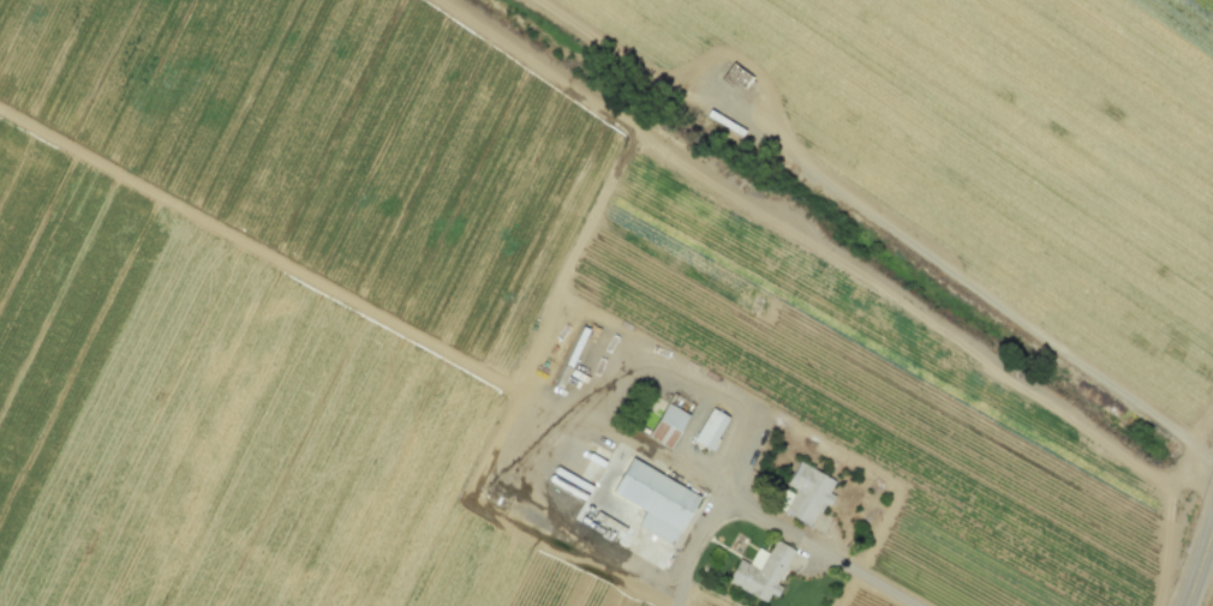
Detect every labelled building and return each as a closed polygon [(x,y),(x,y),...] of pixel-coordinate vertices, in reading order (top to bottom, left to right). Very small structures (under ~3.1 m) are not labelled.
[(673,391),(647,434),(669,448),(694,403),(673,391)] [(728,416),(709,449),(692,439),(711,407),(728,416)] [(699,496),(671,544),(637,523),(644,510),(611,491),(631,456),(699,496)] [(799,460),(835,480),(829,491),(835,494),(829,505),(823,502),(808,526),(781,510),(795,490),(785,484),(799,460)] [(758,569),(739,558),(727,580),(764,602),(770,593),(776,596),(782,586),(776,582),(795,550),(775,538),(758,569)]
